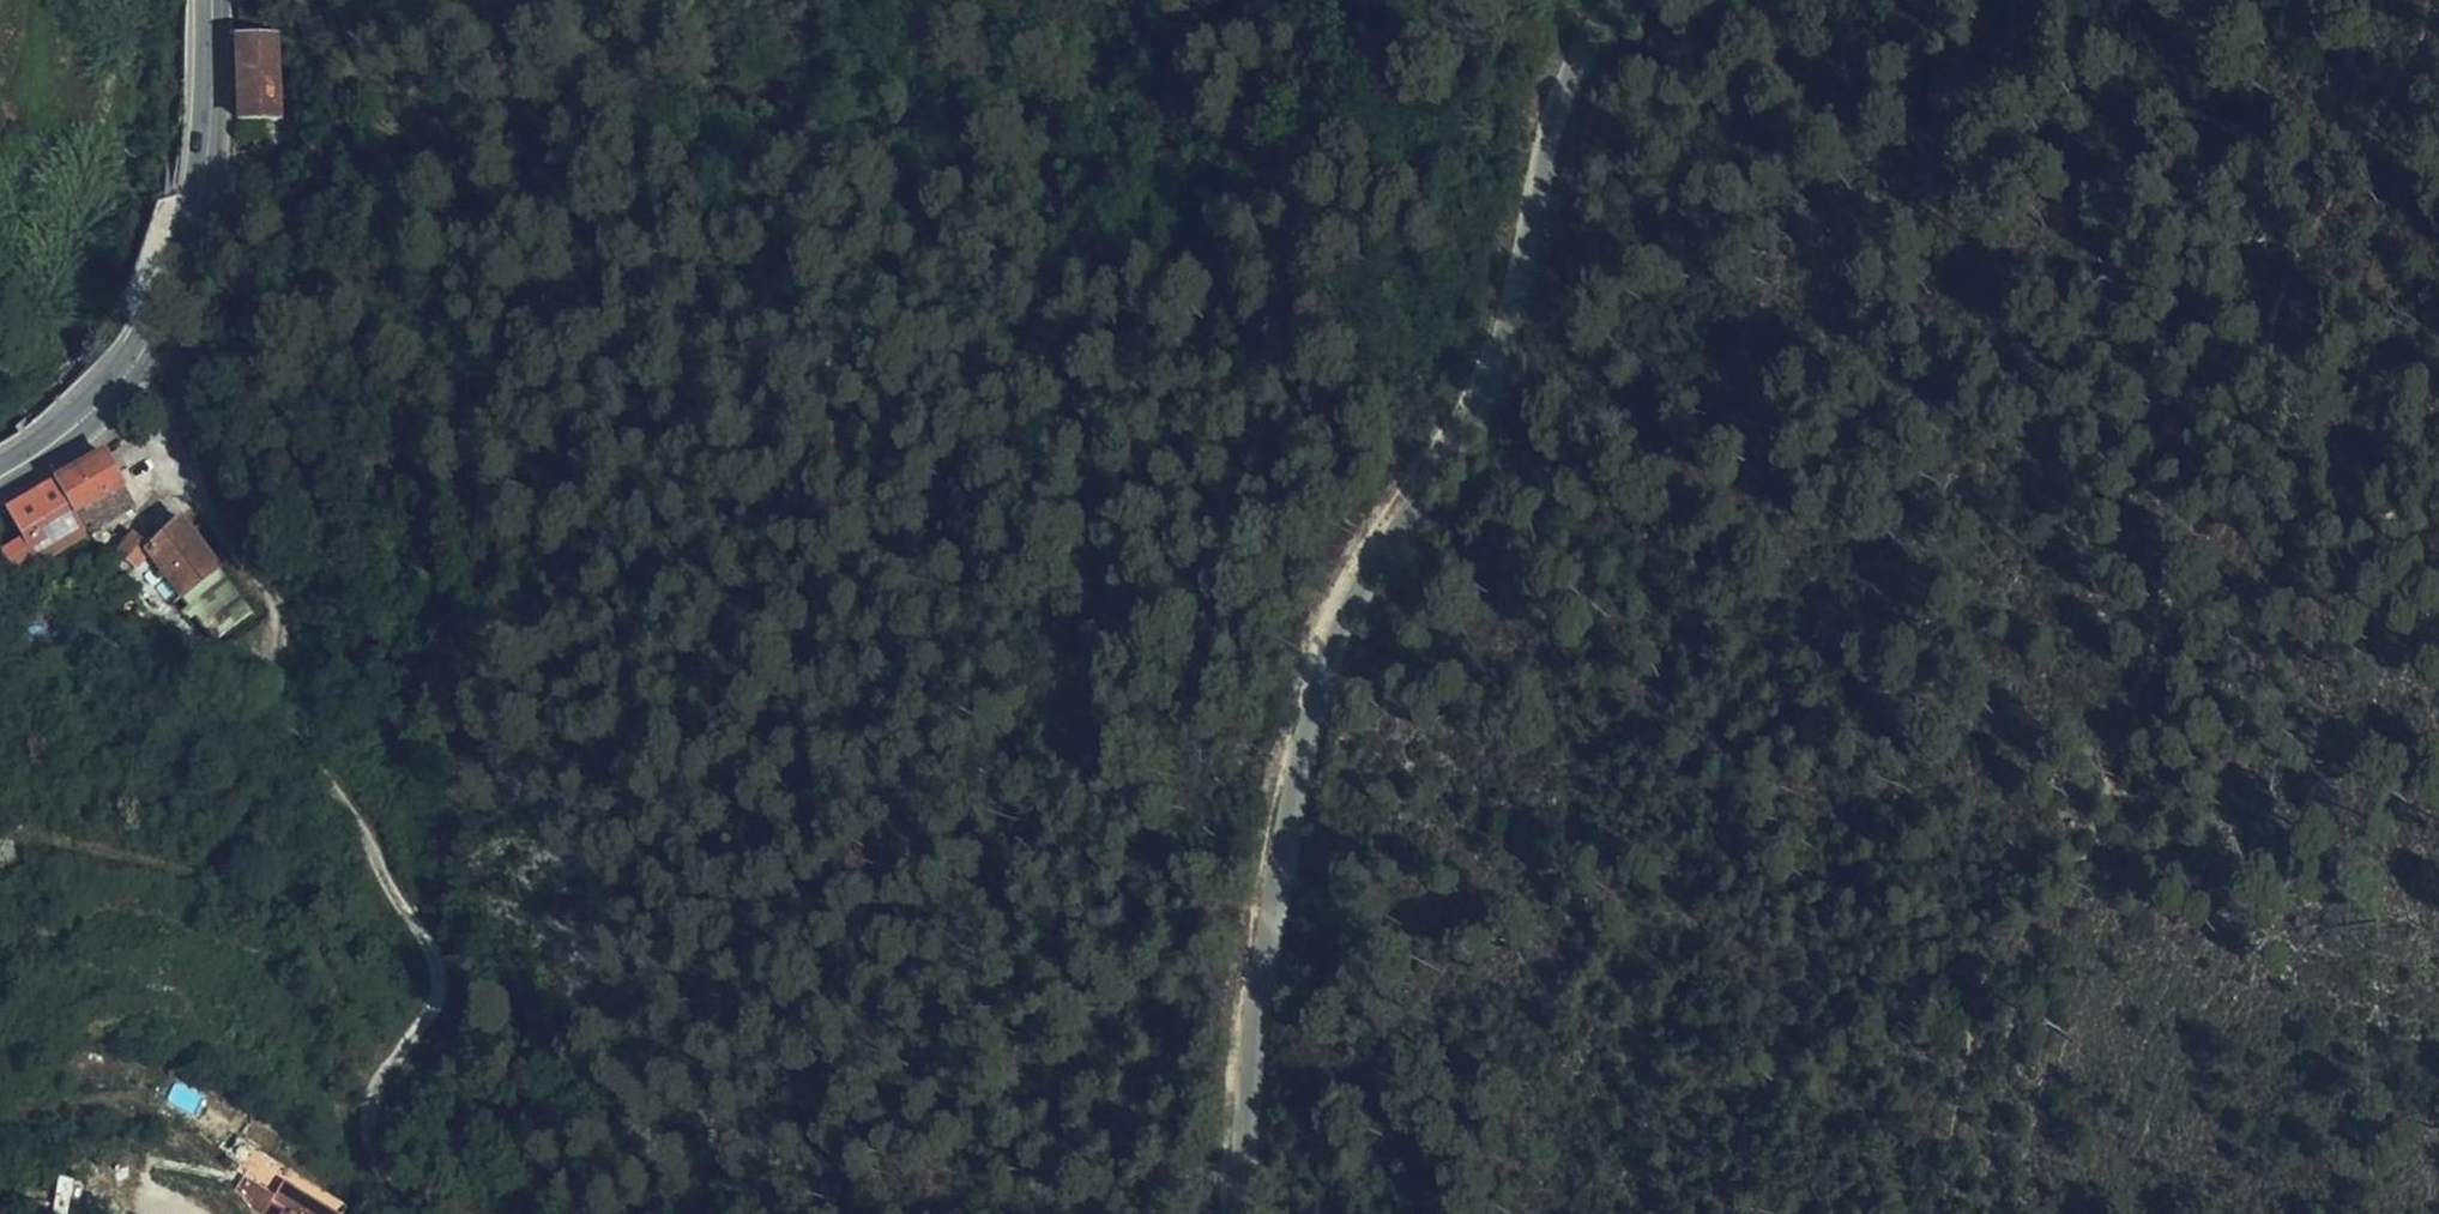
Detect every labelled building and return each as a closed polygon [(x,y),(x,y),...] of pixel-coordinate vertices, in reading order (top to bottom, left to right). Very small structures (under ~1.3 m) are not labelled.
[(241,21),(242,101),(284,101),(283,20),(241,21)] [(106,449),(62,474),(82,503),(77,506),(91,532),(100,527),(103,533),(119,525),(116,518),(124,512),(130,517),(143,507),(106,449)] [(29,531),(8,545),(26,574),(91,532),(77,506),(82,503),(62,474),(12,505),(29,531)] [(232,566),(191,507),(153,536),(143,523),(109,556),(115,566),(118,563),(130,577),(139,569),(167,606),(232,566)] [(232,1213),(266,1213),(275,1199),(219,1157),(195,1189),(232,1213)] [(247,1174),(279,1190),(286,1176),(255,1160),(247,1174)] [(58,1213),(102,1213),(110,1178),(70,1169),(58,1213)]
